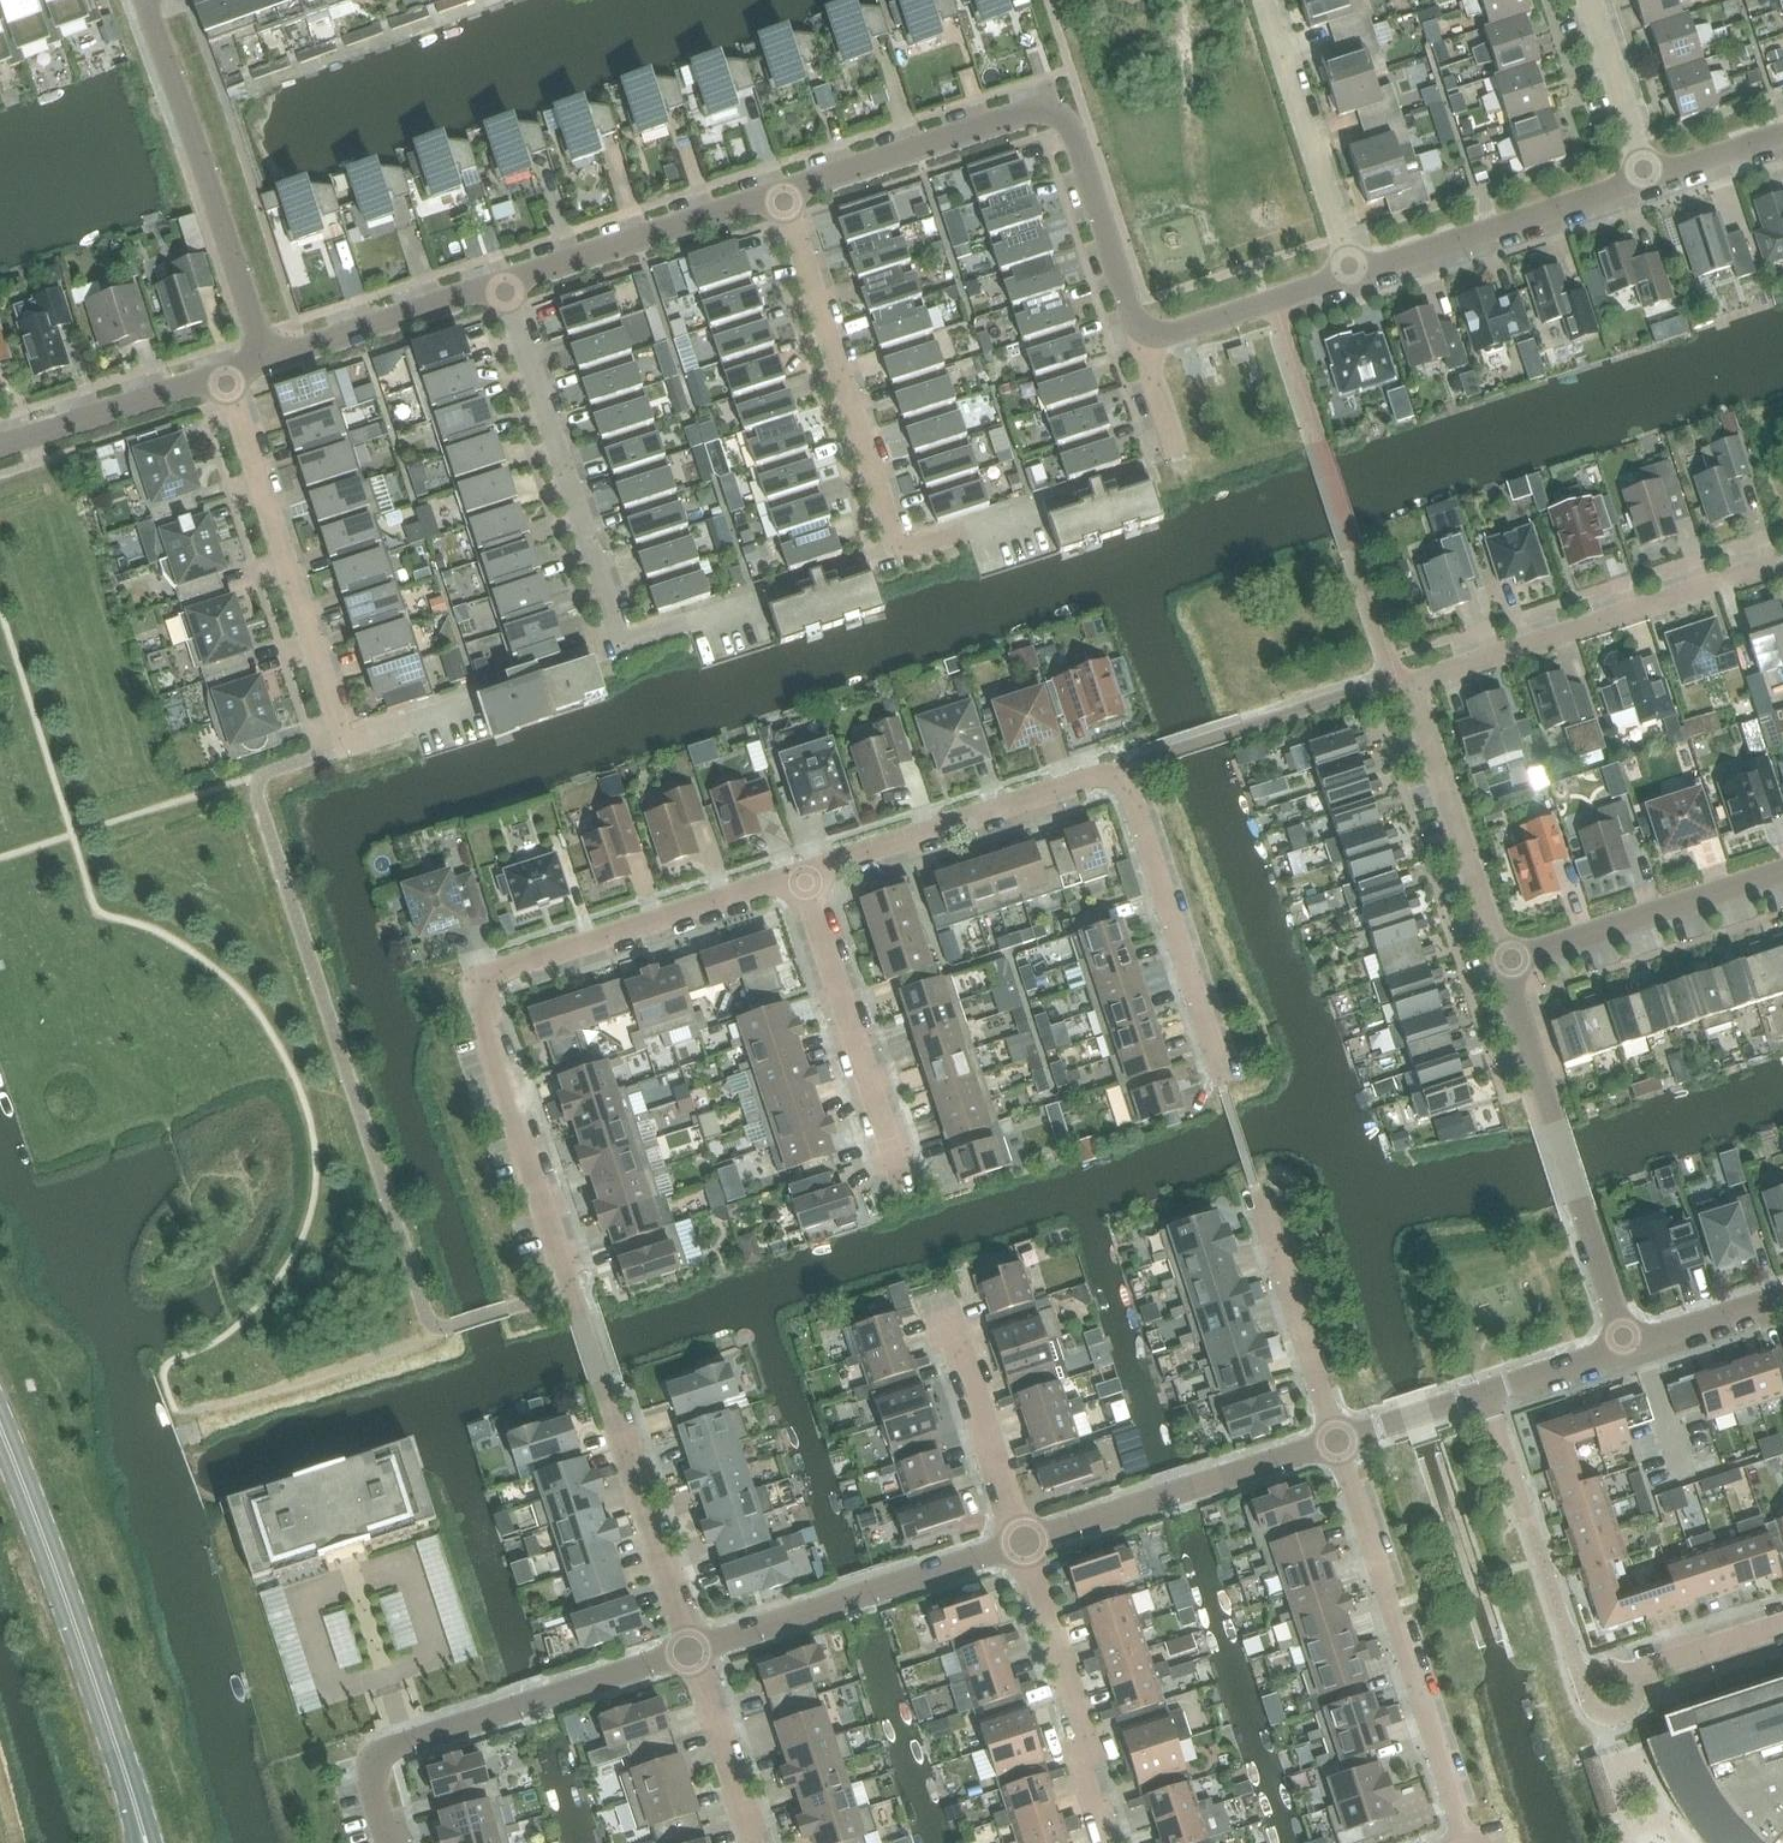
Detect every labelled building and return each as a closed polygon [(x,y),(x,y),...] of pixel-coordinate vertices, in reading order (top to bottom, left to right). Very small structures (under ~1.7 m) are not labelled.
[(25,63),(2,0),(1,0),(10,24),(0,28),(0,64),(8,61),(10,68),(25,63)] [(63,42),(48,0),(47,0),(49,3),(37,8),(34,0),(2,0),(25,63),(26,62),(21,50),(47,40),(49,47),(63,42)] [(63,42),(64,42),(60,29),(85,20),(87,26),(103,21),(95,0),(48,0),(63,42)] [(233,36),(220,0),(193,0),(209,44),(233,36)] [(259,37),(246,0),(220,0),(233,36),(236,43),(258,35),(258,37),(259,37)] [(272,0),(246,0),(259,37),(282,28),(272,0)] [(305,20),(298,0),(272,0),(282,28),(305,20)] [(328,11),(324,0),(298,0),(305,20),(328,11)] [(351,3),(350,0),(324,0),(328,11),(351,3)] [(455,0),(446,0),(435,4),(439,14),(457,7),(455,0)] [(954,0),(900,0),(908,24),(901,26),(909,48),(941,38),(934,17),(941,15),(943,22),(959,17),(954,0)] [(976,2),(970,4),(977,26),(1009,16),(1004,0),(976,0),(976,2)] [(1373,27),(1364,0),(1357,0),(1349,3),(1348,0),(1308,0),(1301,2),(1310,29),(1338,20),(1344,36),(1333,39),(1333,40),(1373,27)] [(1497,0),(1467,0),(1462,3),(1464,10),(1497,0)] [(1530,15),(1525,0),(1497,0),(1464,10),(1467,18),(1485,15),(1489,27),(1483,29),(1483,30),(1530,15)] [(1633,7),(1633,8),(1637,7),(1644,29),(1687,15),(1687,14),(1682,16),(1678,4),(1685,0),(1655,0),(1633,7)] [(1749,12),(1759,8),(1756,0),(1745,0),(1749,12)] [(1457,2),(1444,6),(1447,16),(1460,12),(1457,2)] [(430,17),(426,7),(407,14),(411,24),(430,17)] [(889,35),(880,9),(876,8),(868,8),(863,7),(853,8),(848,8),(840,9),(834,10),(828,12),(838,42),(831,44),(838,66),(871,56),(864,35),(871,33),(873,40),(879,38),(888,35),(889,35)] [(1428,12),(1418,15),(1421,25),(1427,23),(1431,21),(1428,12)] [(411,24),(407,14),(389,20),(393,30),(411,24)] [(1474,59),(1535,39),(1535,38),(1532,39),(1525,18),(1530,16),(1530,15),(1483,30),(1488,43),(1472,51),(1474,59)] [(1687,15),(1644,29),(1644,30),(1650,29),(1657,50),(1653,51),(1654,52),(1712,33),(1709,25),(1692,28),(1687,15)] [(1421,25),(1424,34),(1438,29),(1435,20),(1431,21),(1427,23),(1421,25)] [(384,34),(380,24),(361,31),(365,41),(384,34)] [(1329,90),(1373,75),(1387,71),(1373,27),(1333,40),(1334,40),(1344,37),(1349,53),(1321,62),(1329,90)] [(1715,32),(1712,33),(1714,41),(1717,40),(1728,36),(1726,29),(1715,32)] [(365,41),(361,31),(342,37),(346,47),(365,41)] [(1712,33),(1654,52),(1654,53),(1657,52),(1665,74),(1702,62),(1698,49),(1714,41),(1712,33)] [(822,61),(813,36),(807,35),(801,35),(795,34),(786,35),(777,35),(772,36),(766,37),(761,39),(771,69),(764,71),(772,93),(804,82),(797,62),(804,60),(806,66),(822,61)] [(888,35),(879,38),(881,44),(891,41),(889,35),(888,35)] [(1493,78),(1540,63),(1532,41),(1536,40),(1535,39),(1474,59),(1477,66),(1494,63),(1498,76),(1493,77),(1493,78)] [(315,47),(319,57),(337,51),(334,41),(315,47)] [(1444,42),(1432,47),(1437,64),(1450,60),(1444,42)] [(1751,46),(1740,50),(1742,59),(1753,55),(1751,46)] [(319,57),(315,47),(296,54),(300,64),(319,57)] [(1768,54),(1772,64),(1782,61),(1782,52),(1782,50),(1768,54)] [(269,64),(273,74),(291,67),(288,57),(269,64)] [(755,88),(746,62),(740,62),(729,61),(722,61),(717,62),(711,62),(705,63),(699,64),(694,66),(704,95),(697,97),(704,119),(737,109),(730,89),(737,86),(739,93),(755,88)] [(1702,62),(1665,74),(1672,97),(1669,98),(1669,99),(1727,80),(1725,72),(1707,75),(1702,62)] [(1484,107),(1545,87),(1545,86),(1542,87),(1535,66),(1540,64),(1540,63),(1493,78),(1497,91),(1481,99),(1484,107)] [(254,81),(273,74),(269,64),(250,71),(254,81)] [(1759,72),(1748,75),(1751,85),(1762,82),(1759,72)] [(227,90),(244,84),(245,84),(241,74),(224,80),(227,90)] [(1362,127),(1401,115),(1392,86),(1378,90),(1373,75),(1329,90),(1338,117),(1367,108),(1372,124),(1362,127)] [(1452,77),(1442,80),(1447,93),(1457,90),(1452,77)] [(685,106),(676,80),(664,79),(659,79),(650,79),(641,80),(635,81),(630,82),(624,84),(634,113),(627,116),(635,138),(667,127),(660,106),(667,104),(669,111),(685,106)] [(826,80),(817,82),(821,93),(830,91),(826,80)] [(1727,80),(1669,99),(1672,98),(1680,122),(1718,109),(1713,95),(1730,87),(1727,80)] [(1437,87),(1422,92),(1426,105),(1441,100),(1441,97),(1437,87)] [(1508,125),(1549,112),(1542,89),(1545,88),(1545,87),(1484,107),(1486,115),(1504,112),(1508,125)] [(884,89),(870,94),(875,107),(889,102),(884,89)] [(1461,94),(1448,98),(1454,116),(1467,112),(1461,94)] [(618,132),(609,107),(602,106),(597,106),(591,106),(582,106),(576,106),(567,107),(562,108),(557,110),(567,140),(560,142),(568,164),(600,154),(593,133),(599,131),(602,138),(618,132)] [(1499,154),(1560,134),(1560,133),(1557,134),(1549,112),(1508,125),(1513,138),(1497,146),(1499,154)] [(1402,163),(1415,158),(1410,144),(1401,115),(1362,127),(1362,128),(1372,125),(1378,140),(1349,150),(1358,177),(1402,163)] [(1469,122),(1462,124),(1466,137),(1474,135),(1469,122)] [(548,151),(540,125),(528,124),(518,124),(510,124),(499,125),(493,126),(487,128),(497,158),(490,160),(497,182),(529,172),(523,151),(530,149),(532,156),(548,151)] [(1451,130),(1439,135),(1443,148),(1456,144),(1451,130)] [(1560,134),(1499,154),(1501,161),(1519,158),(1524,172),(1565,159),(1557,136),(1560,135),(1560,134)] [(419,152),(407,156),(411,167),(415,180),(420,178),(428,200),(460,190),(453,169),(459,167),(462,174),(476,169),(478,168),(473,154),(469,143),(462,141),(455,141),(452,141),(449,141),(446,141),(442,141),(439,142),(436,142),(433,142),(430,143),(426,144),(423,144),(420,145),(417,146),(419,152)] [(1480,148),(1466,153),(1470,163),(1483,159),(1480,148)] [(978,203),(1030,186),(1022,163),(1019,165),(1015,152),(967,167),(978,203)] [(1402,163),(1358,177),(1367,204),(1395,195),(1401,211),(1390,214),(1391,216),(1430,203),(1420,173),(1423,172),(1418,156),(1415,158),(1402,163)] [(410,195),(402,170),(396,169),(389,168),(382,168),(373,169),(367,170),(358,171),(350,173),(367,225),(392,216),(386,196),(392,193),(395,200),(410,195)] [(1484,169),(1473,172),(1477,184),(1488,180),(1484,169)] [(479,183),(466,188),(470,202),(484,197),(479,183)] [(341,213),(333,187),(326,186),(318,186),(306,186),(295,187),(290,188),(281,190),(261,197),(266,213),(285,207),(290,220),(283,222),(290,245),(322,234),(316,214),(322,211),(325,218),(341,213)] [(989,238),(1041,221),(1034,198),(1030,199),(1026,188),(1030,187),(1030,186),(978,203),(989,238)] [(847,246),(898,229),(887,193),(839,209),(843,222),(839,223),(847,246)] [(1757,203),(1766,232),(1758,235),(1767,263),(1782,258),(1782,195),(1757,203)] [(947,196),(937,199),(942,213),(951,210),(947,196)] [(510,204),(491,210),(495,223),(514,217),(510,204)] [(925,204),(914,207),(918,219),(929,215),(925,204)] [(1725,237),(1718,216),(1680,228),(1696,278),(1733,266),(1737,280),(1755,274),(1742,232),(1725,237)] [(933,219),(922,223),(926,236),(937,232),(933,219)] [(1001,273),(1052,256),(1045,233),(1041,234),(1038,223),(1041,222),(1041,221),(989,238),(1001,273)] [(446,227),(426,233),(432,252),(452,245),(446,227)] [(858,280),(910,264),(898,229),(847,246),(851,245),(854,256),(851,258),(858,280)] [(357,230),(347,233),(351,245),(361,242),(357,230)] [(966,234),(951,238),(954,249),(960,247),(968,244),(969,244),(966,234)] [(699,294),(751,277),(744,254),(740,255),(736,242),(688,258),(699,294)] [(941,242),(933,244),(936,254),(944,251),(941,242)] [(1654,305),(1672,299),(1658,254),(1639,259),(1634,243),(1595,255),(1609,296),(1646,283),(1654,305)] [(960,247),(954,249),(958,260),(971,256),(968,244),(960,247)] [(945,253),(934,257),(939,271),(950,267),(945,253)] [(172,332),(206,321),(197,292),(213,287),(203,256),(174,265),(179,280),(157,287),(172,332)] [(1012,307),(1064,291),(1056,268),(1053,269),(1049,258),(1052,257),(1052,256),(1001,273),(1012,307)] [(869,315),(921,298),(910,264),(858,280),(858,281),(862,280),(865,291),(862,292),(869,315)] [(58,266),(43,271),(48,287),(63,282),(58,266)] [(1569,297),(1560,267),(1527,278),(1542,324),(1563,318),(1570,342),(1597,333),(1584,292),(1569,297)] [(1599,269),(1585,274),(1594,300),(1608,296),(1599,269)] [(644,272),(633,275),(637,289),(649,285),(644,272)] [(711,328),(762,312),(755,289),(751,290),(748,279),(751,278),(751,277),(699,294),(711,328)] [(975,280),(963,284),(968,299),(980,295),(975,280)] [(568,336),(620,319),(608,283),(560,299),(564,312),(561,313),(568,336)] [(649,285),(637,289),(644,311),(656,307),(649,285)] [(118,291),(118,289),(117,288),(116,287),(114,286),(113,286),(111,286),(108,286),(107,287),(106,288),(105,289),(104,290),(103,292),(103,293),(103,295),(104,296),(87,302),(101,347),(133,338),(135,344),(152,339),(135,286),(118,291)] [(1770,290),(1775,304),(1782,302),(1782,292),(1781,286),(1770,290)] [(957,288),(947,291),(949,298),(954,301),(960,299),(957,288)] [(670,289),(659,293),(663,305),(674,301),(670,289)] [(36,376),(69,366),(57,328),(71,323),(61,290),(34,299),(40,318),(19,325),(36,376)] [(1498,303),(1494,300),(1490,290),(1460,299),(1477,352),(1481,351),(1486,355),(1502,350),(1503,344),(1507,342),(1506,338),(1526,332),(1515,297),(1498,303)] [(1023,342),(1075,325),(1067,302),(1064,304),(1060,292),(1064,291),(1012,307),(1023,342)] [(881,350),(932,333),(921,298),(869,315),(870,316),(873,315),(877,326),(873,327),(881,350)] [(675,305),(664,308),(664,309),(670,327),(681,323),(675,305)] [(656,307),(644,311),(648,323),(659,319),(656,307)] [(1438,331),(1431,309),(1396,320),(1412,369),(1450,356),(1454,369),(1467,365),(1454,325),(1438,331)] [(722,363),(773,346),(766,323),(762,325),(759,313),(762,312),(711,328),(722,363)] [(1681,316),(1649,326),(1655,343),(1687,333),(1681,316)] [(579,371),(631,354),(620,319),(568,336),(568,337),(572,336),(575,347),(572,348),(579,371)] [(1034,377),(1086,360),(1079,337),(1075,338),(1071,327),(1075,326),(1075,325),(1023,342),(1034,377)] [(415,387),(472,368),(472,367),(467,369),(460,347),(465,346),(460,331),(403,350),(415,387)] [(892,385),(943,368),(932,333),(881,350),(881,351),(884,349),(888,361),(885,362),(892,385)] [(986,333),(977,336),(983,355),(992,352),(986,333)] [(1395,380),(1381,335),(1365,340),(1364,336),(1351,340),(1349,335),(1326,343),(1334,367),(1331,368),(1340,395),(1359,389),(1360,392),(1395,380)] [(733,398),(785,381),(777,358),(774,359),(770,348),(774,347),(773,346),(722,363),(733,398)] [(1598,347),(1584,351),(1587,360),(1594,363),(1602,361),(1598,347)] [(1232,365),(1247,361),(1243,348),(1228,353),(1232,365)] [(591,406),(642,389),(631,354),(579,371),(580,372),(583,370),(587,382),(583,383),(591,406)] [(1046,411),(1097,394),(1090,372),(1086,373),(1083,362),(1086,361),(1086,360),(1034,377),(1046,411)] [(674,363),(660,367),(664,381),(678,376),(674,363)] [(427,422),(484,404),(483,403),(478,404),(471,383),(476,381),(472,368),(415,387),(427,422)] [(903,419),(955,403),(943,368),(892,385),(896,384),(899,395),(896,396),(903,419)] [(1324,372),(1314,375),(1319,388),(1328,385),(1324,372)] [(1473,372),(1459,377),(1462,386),(1476,381),(1473,372)] [(289,428),(341,411),(347,409),(335,373),(278,391),(282,405),(287,404),(294,425),(289,427),(289,428)] [(744,433),(796,416),(788,393),(785,394),(781,383),(785,382),(785,381),(733,398),(744,433)] [(372,384),(354,391),(358,403),(376,397),(372,384)] [(602,440),(653,424),(642,389),(591,406),(594,405),(598,416),(594,417),(602,440)] [(706,392),(693,397),(696,408),(710,404),(706,392)] [(684,394),(671,398),(677,414),(689,410),(684,394)] [(1057,446),(1108,429),(1101,406),(1097,407),(1094,396),(1097,395),(1097,394),(1046,411),(1057,446)] [(914,454),(966,437),(955,403),(903,419),(903,420),(907,419),(910,430),(907,431),(914,454)] [(1413,418),(1408,403),(1390,408),(1395,423),(1413,418)] [(444,456),(495,439),(495,438),(490,440),(483,418),(488,417),(484,404),(427,422),(427,423),(432,421),(444,456)] [(301,463),(353,447),(341,411),(289,428),(294,441),(299,439),(306,461),(301,462),(301,463)] [(1734,415),(1722,419),(1726,434),(1739,430),(1734,415)] [(756,467),(807,451),(800,428),(796,429),(793,418),(796,417),(796,416),(744,433),(756,467)] [(712,422),(699,426),(705,445),(718,440),(712,422)] [(613,475),(665,458),(653,424),(602,440),(602,441),(606,440),(609,451),(606,452),(613,475)] [(367,429),(371,441),(382,437),(379,425),(367,429)] [(135,482),(190,464),(190,463),(187,464),(184,456),(187,455),(182,437),(174,439),(170,426),(131,438),(137,454),(130,454),(131,466),(133,478),(135,482)] [(1003,428),(989,433),(996,455),(1010,450),(1008,445),(1003,428)] [(1108,429),(1057,446),(1068,482),(1120,465),(1112,441),(1109,442),(1105,431),(1109,430),(1108,429)] [(926,488),(977,472),(966,437),(914,454),(915,454),(918,453),(922,464),(918,466),(926,488)] [(1710,524),(1744,513),(1734,480),(1750,474),(1738,438),(1701,450),(1709,475),(1695,480),(1710,524)] [(455,491),(507,475),(507,474),(501,475),(494,454),(500,452),(495,439),(444,456),(455,491)] [(721,443),(708,447),(711,458),(724,454),(721,443)] [(704,445),(692,449),(697,464),(709,460),(704,445)] [(313,499),(364,482),(353,447),(301,463),(305,477),(310,475),(317,496),(312,498),(313,499)] [(95,449),(81,454),(86,469),(100,465),(95,449)] [(767,502),(818,485),(811,462),(807,463),(804,452),(807,451),(756,467),(767,502)] [(624,510),(676,493),(665,458),(613,475),(613,476),(617,475),(620,486),(617,487),(624,510)] [(1641,546),(1676,535),(1664,498),(1679,493),(1669,462),(1652,467),(1657,483),(1624,493),(1641,546)] [(153,520),(196,506),(192,493),(199,490),(193,472),(190,473),(187,465),(190,464),(135,482),(136,486),(141,496),(147,507),(152,503),(157,518),(153,519),(153,520)] [(1151,484),(1146,470),(1119,479),(1124,493),(1118,495),(1117,492),(1104,495),(1100,480),(1088,484),(1090,491),(1084,493),(1087,502),(1080,504),(1081,507),(1075,509),(1071,495),(1044,503),(1048,517),(1048,518),(1059,554),(1163,521),(1151,484)] [(977,472),(926,488),(926,489),(929,488),(933,499),(929,500),(937,524),(989,508),(977,472)] [(1017,474),(1008,477),(1012,491),(1021,488),(1017,474)] [(1538,474),(1527,477),(1531,491),(1543,487),(1538,474)] [(467,527),(518,510),(518,509),(513,511),(506,489),(511,488),(507,475),(455,491),(467,527)] [(732,475),(719,479),(724,494),(737,489),(732,475)] [(324,534),(376,518),(381,516),(370,480),(364,482),(313,499),(317,512),(322,510),(329,532),(324,533),(324,534)] [(1047,480),(1030,485),(1031,489),(1032,493),(1050,488),(1047,480)] [(425,484),(414,488),(418,498),(428,494),(425,484)] [(778,536),(829,520),(822,497),(818,498),(815,487),(818,486),(818,485),(767,502),(778,536)] [(636,544),(687,527),(676,493),(624,510),(625,511),(628,509),(632,520),(628,521),(636,544)] [(1612,530),(1601,497),(1582,503),(1581,502),(1550,512),(1563,550),(1564,549),(1570,566),(1576,564),(1580,567),(1591,563),(1594,559),(1600,557),(1594,540),(1601,537),(1600,534),(1612,530)] [(159,563),(216,544),(208,518),(201,520),(196,506),(153,520),(137,525),(151,564),(159,561),(159,563)] [(719,509),(711,512),(713,518),(722,515),(719,509)] [(478,562),(530,546),(530,545),(525,546),(518,525),(523,523),(518,510),(467,527),(478,562)] [(1459,510),(1430,520),(1435,534),(1464,525),(1459,510)] [(336,570),(387,553),(376,518),(324,534),(328,547),(333,546),(340,567),(335,569),(336,570)] [(829,520),(778,536),(789,572),(841,556),(833,532),(830,533),(826,521),(830,520),(829,520)] [(1548,577),(1529,520),(1528,520),(1530,527),(1487,541),(1484,534),(1483,535),(1499,584),(1513,579),(1515,584),(1524,581),(1525,584),(1548,577)] [(432,521),(422,524),(426,538),(437,534),(432,521)] [(422,523),(405,529),(410,545),(427,540),(426,538),(422,524),(422,523)] [(647,579),(698,562),(687,527),(636,544),(636,545),(639,544),(643,555),(639,556),(647,579)] [(751,531),(740,534),(744,545),(754,541),(751,531)] [(733,548),(729,533),(714,538),(719,556),(734,551),(733,548)] [(1434,614),(1468,602),(1459,575),(1474,570),(1462,534),(1437,542),(1443,560),(1419,568),(1434,614)] [(179,601),(222,587),(218,573),(225,571),(219,553),(216,554),(214,546),(216,545),(216,544),(159,563),(163,574),(176,590),(179,601)] [(490,598),(542,581),(541,580),(536,582),(529,560),(534,559),(530,546),(478,562),(490,598)] [(754,547),(743,550),(748,565),(759,561),(754,547)] [(347,605),(399,589),(387,553),(336,570),(340,583),(345,581),(352,603),(347,604),(347,605)] [(442,554),(433,557),(437,570),(446,567),(442,554)] [(872,574),(867,560),(840,569),(845,583),(839,584),(838,581),(826,585),(821,570),(809,574),(811,581),(805,583),(808,591),(801,594),(802,597),(796,599),(792,585),(765,593),(769,607),(781,644),(884,610),(873,574),(872,574)] [(426,562),(412,566),(417,580),(430,575),(426,562)] [(698,562),(647,579),(647,580),(651,578),(654,590),(651,591),(658,615),(710,598),(698,562)] [(738,567),(729,570),(733,585),(743,582),(738,567)] [(451,572),(442,574),(447,587),(455,585),(451,572)] [(121,576),(118,577),(120,584),(123,583),(130,581),(127,574),(121,576)] [(502,633),(553,617),(553,616),(548,618),(541,596),(546,594),(542,581),(490,598),(502,633)] [(187,643),(242,625),(242,624),(239,625),(237,617),(240,616),(234,598),(227,601),(222,587),(179,601),(183,615),(178,616),(187,643)] [(359,641),(411,624),(399,589),(347,605),(352,618),(357,617),(364,638),(359,640),(359,641)] [(442,598),(430,602),(435,616),(447,612),(446,608),(442,598)] [(1777,603),(1746,614),(1754,639),(1749,640),(1760,674),(1782,666),(1782,622),(1777,603)] [(468,607),(455,611),(459,624),(465,622),(470,613),(468,607)] [(513,669),(560,653),(556,642),(561,640),(553,617),(502,633),(513,669)] [(370,676),(422,659),(411,624),(359,641),(363,654),(368,652),(375,674),(370,675),(370,676)] [(1721,647),(1713,624),(1696,629),(1697,632),(1684,636),(1683,633),(1670,638),(1682,677),(1701,671),(1704,682),(1723,676),(1721,670),(1734,665),(1728,644),(1721,647)] [(205,681),(249,667),(244,654),(251,651),(245,633),(242,634),(240,627),(243,625),(242,625),(187,643),(196,669),(201,668),(205,681)] [(587,644),(560,653),(513,669),(500,673),(505,689),(480,697),(490,730),(511,723),(513,730),(553,717),(551,712),(583,702),(581,696),(602,690),(587,644)] [(1033,647),(1011,655),(1017,674),(1040,666),(1036,655),(1033,647)] [(460,653),(444,658),(452,684),(468,678),(460,653)] [(1655,719),(1655,720),(1673,715),(1663,682),(1646,687),(1638,661),(1626,665),(1625,659),(1617,654),(1609,657),(1605,665),(1610,682),(1607,683),(1609,688),(1602,690),(1610,715),(1635,707),(1641,724),(1655,719)] [(1069,671),(1052,676),(1065,716),(1083,711),(1085,719),(1088,726),(1124,714),(1119,698),(1134,692),(1123,657),(1107,663),(1106,661),(1070,673),(1069,671)] [(422,659),(370,676),(375,689),(380,688),(387,711),(434,696),(422,659)] [(486,659),(474,663),(478,675),(490,671),(486,659)] [(213,723),(269,706),(268,705),(265,705),(263,698),(266,697),(260,679),(253,681),(249,667),(205,681),(206,682),(210,681),(215,696),(208,696),(210,708),(212,719),(213,723)] [(1562,673),(1529,683),(1545,730),(1569,722),(1571,729),(1567,731),(1575,757),(1603,748),(1595,723),(1583,686),(1568,691),(1562,673)] [(967,675),(955,679),(961,697),(973,693),(967,675)] [(1040,747),(1039,742),(1057,736),(1042,689),(994,705),(1009,752),(1028,746),(1029,750),(1040,747)] [(1487,761),(1521,750),(1502,692),(1468,704),(1473,720),(1457,725),(1468,759),(1484,754),(1487,761)] [(1771,694),(1757,698),(1763,716),(1770,714),(1777,712),(1771,694)] [(896,697),(883,701),(885,709),(893,713),(901,710),(896,697)] [(970,705),(919,722),(928,749),(933,747),(941,774),(987,759),(970,705)] [(269,706),(213,723),(215,727),(220,738),(225,748),(231,744),(236,760),(276,747),(271,733),(277,731),(269,706)] [(991,708),(982,711),(985,721),(994,718),(991,708)] [(1770,714),(1777,735),(1782,733),(1782,710),(1777,712),(1770,714)] [(1763,716),(1758,718),(1768,750),(1780,747),(1777,735),(1770,714),(1763,716)] [(1700,717),(1684,722),(1689,739),(1706,734),(1700,717)] [(867,798),(904,786),(897,765),(911,761),(898,720),(874,727),(879,741),(851,750),(867,798)] [(1756,721),(1741,726),(1746,741),(1751,759),(1767,754),(1761,736),(1756,721)] [(1668,732),(1666,733),(1670,745),(1687,740),(1683,727),(1681,728),(1668,732)] [(1316,768),(1358,755),(1355,748),(1368,744),(1365,736),(1353,740),(1350,730),(1308,744),(1316,768)] [(772,734),(761,738),(765,752),(777,748),(772,734)] [(712,739),(687,747),(693,768),(719,759),(712,739)] [(826,814),(847,808),(846,805),(851,804),(830,741),(780,757),(801,820),(826,812),(826,814)] [(1247,750),(1235,754),(1239,767),(1251,763),(1247,750)] [(1323,792),(1365,778),(1363,771),(1375,767),(1373,760),(1361,763),(1358,755),(1316,768),(1323,792)] [(1778,796),(1766,759),(1743,767),(1747,777),(1719,786),(1735,834),(1770,823),(1769,819),(1782,815),(1782,811),(1778,796)] [(1626,795),(1616,765),(1600,770),(1610,800),(1626,795)] [(1331,815),(1373,801),(1370,792),(1382,788),(1380,780),(1367,784),(1365,778),(1323,792),(1331,815)] [(773,810),(763,781),(746,787),(744,783),(740,784),(735,782),(730,782),(722,784),(718,788),(716,792),(711,794),(728,844),(761,833),(755,816),(773,810)] [(1267,783),(1250,789),(1253,800),(1270,795),(1267,783)] [(1487,783),(1476,787),(1479,796),(1490,792),(1487,783)] [(663,865),(698,853),(688,825),(704,820),(694,788),(662,798),(666,810),(647,816),(663,865)] [(1685,796),(1684,792),(1679,790),(1667,794),(1664,799),(1665,802),(1648,808),(1651,816),(1656,833),(1663,853),(1668,852),(1673,854),(1687,850),(1686,846),(1713,837),(1698,791),(1685,796)] [(1338,838),(1380,824),(1373,801),(1331,815),(1338,838)] [(1288,803),(1280,806),(1283,813),(1290,810),(1288,803)] [(1596,879),(1628,869),(1618,838),(1634,833),(1624,803),(1598,811),(1603,826),(1581,834),(1596,879)] [(598,886),(631,875),(625,857),(640,852),(625,806),(601,814),(607,831),(583,839),(598,886)] [(1651,816),(1639,820),(1644,837),(1656,833),(1651,816)] [(1525,902),(1560,891),(1551,864),(1567,859),(1553,818),(1521,828),(1527,846),(1509,852),(1525,902)] [(1047,840),(1063,891),(1109,876),(1092,823),(1075,828),(1076,831),(1067,834),(1066,831),(1064,832),(1065,834),(1047,840)] [(1346,861),(1388,848),(1386,841),(1398,837),(1396,829),(1383,833),(1380,824),(1338,838),(1346,861)] [(540,860),(505,872),(506,875),(497,878),(503,897),(512,894),(518,911),(568,895),(556,856),(568,851),(563,838),(551,841),(552,844),(536,849),(540,860)] [(1024,903),(1063,891),(1047,840),(1033,845),(1032,842),(1031,842),(1032,845),(1024,848),(1022,848),(1021,845),(1007,850),(1024,903)] [(1354,885),(1395,871),(1388,848),(1346,861),(1354,885)] [(1001,911),(1024,903),(1007,850),(993,855),(994,857),(985,860),(984,858),(1001,911)] [(1000,911),(1001,911),(984,858),(983,858),(984,861),(974,864),(973,861),(960,865),(977,918),(978,918),(975,909),(997,902),(1000,911)] [(1130,861),(1118,864),(1123,880),(1135,876),(1130,861)] [(937,932),(977,918),(960,865),(945,870),(946,873),(937,876),(936,873),(934,874),(935,877),(920,881),(937,932)] [(1352,911),(1361,908),(1403,894),(1401,887),(1413,884),(1411,876),(1398,880),(1395,871),(1354,885),(1344,888),(1352,911)] [(453,882),(450,873),(429,880),(426,879),(423,878),(420,878),(417,878),(415,880),(412,882),(410,884),(409,887),(404,888),(420,938),(445,930),(447,929),(448,928),(449,926),(449,925),(454,923),(455,924),(456,925),(458,926),(459,926),(465,924),(466,928),(486,922),(471,876),(453,882)] [(926,967),(937,964),(909,877),(858,893),(859,894),(861,894),(863,900),(861,901),(887,982),(907,975),(907,974),(927,968),(926,967)] [(1369,931),(1411,918),(1408,911),(1421,907),(1418,899),(1406,903),(1403,894),(1361,908),(1369,931)] [(1319,897),(1306,901),(1311,917),(1324,913),(1319,897)] [(1077,903),(1068,906),(1073,920),(1078,918),(1082,917),(1077,903)] [(1079,962),(1132,945),(1127,931),(1124,932),(1121,922),(1124,921),(1123,920),(1107,925),(1103,911),(1119,906),(1119,905),(1082,917),(1078,918),(1073,920),(1078,935),(1070,937),(1079,962)] [(1376,954),(1418,941),(1411,918),(1369,931),(1376,954)] [(1035,940),(1047,936),(1043,925),(1031,929),(1035,940)] [(752,1011),(775,1003),(772,996),(784,992),(765,933),(732,944),(743,977),(742,978),(752,1011)] [(1019,933),(1008,936),(1012,948),(1023,944),(1019,933)] [(1776,937),(1780,949),(1770,952),(1782,993),(1782,935),(1776,937)] [(1008,936),(996,940),(1000,952),(1012,948),(1008,936)] [(1384,978),(1426,964),(1423,957),(1436,953),(1433,946),(1421,950),(1418,941),(1376,954),(1384,978)] [(1770,952),(1763,955),(1759,942),(1749,945),(1752,958),(1742,961),(1756,1004),(1782,995),(1782,993),(1770,952)] [(732,944),(674,963),(676,969),(685,997),(743,977),(732,944)] [(1087,986),(1139,969),(1139,968),(1136,969),(1133,959),(1136,959),(1132,945),(1079,962),(1087,986)] [(959,949),(946,953),(950,963),(962,959),(959,949)] [(1756,1004),(1742,961),(1736,963),(1732,951),(1721,954),(1725,967),(1715,970),(1732,1024),(1734,1023),(1730,1012),(1756,1004)] [(655,959),(647,961),(650,971),(658,968),(655,959)] [(905,1019),(959,1002),(950,976),(942,979),(937,964),(926,967),(927,968),(907,974),(907,975),(912,988),(897,993),(898,995),(900,994),(904,1004),(901,1005),(905,1019)] [(1391,1001),(1433,987),(1431,981),(1443,977),(1441,969),(1429,973),(1426,964),(1384,978),(1391,1001)] [(1022,981),(1034,977),(1030,966),(1018,970),(1022,981)] [(685,997),(676,969),(660,974),(658,968),(650,971),(670,1033),(688,1027),(692,1041),(699,1038),(697,1032),(692,1016),(685,997)] [(1095,1010),(1147,993),(1143,979),(1140,980),(1137,970),(1140,969),(1139,969),(1087,986),(1095,1010)] [(1705,1032),(1688,979),(1681,981),(1677,969),(1666,972),(1670,985),(1660,988),(1674,1030),(1700,1022),(1704,1033),(1705,1032)] [(1705,1032),(1732,1024),(1715,970),(1688,979),(1705,1032)] [(669,1033),(670,1033),(650,971),(641,973),(643,979),(628,985),(626,978),(625,978),(636,1012),(645,1041),(661,1036),(665,1049),(673,1047),(669,1033)] [(1011,972),(1000,976),(1003,987),(1015,984),(1011,972)] [(1034,977),(1022,981),(1026,993),(1038,989),(1034,977)] [(636,1012),(625,978),(568,997),(578,1031),(579,1031),(636,1012)] [(1674,1030),(1660,988),(1653,990),(1649,978),(1639,981),(1643,994),(1633,997),(1647,1039),(1674,1030)] [(1015,984),(1003,987),(1007,999),(1019,995),(1015,984)] [(1399,1024),(1441,1011),(1438,1002),(1450,998),(1448,990),(1435,994),(1433,987),(1391,1001),(1399,1024)] [(1647,1039),(1633,997),(1622,1000),(1619,988),(1608,991),(1612,1004),(1606,1006),(1619,1048),(1647,1039)] [(1103,1035),(1155,1018),(1155,1017),(1153,1018),(1149,1009),(1152,1008),(1147,993),(1095,1010),(1103,1035)] [(1619,1048),(1606,1006),(1598,1008),(1595,996),(1584,999),(1588,1011),(1578,1015),(1592,1057),(1619,1048)] [(590,1063),(579,1031),(578,1031),(568,997),(535,1008),(554,1066),(565,1063),(568,1071),(590,1063)] [(913,1043),(966,1025),(959,1002),(905,1019),(910,1033),(913,1032),(916,1041),(913,1042),(913,1043)] [(746,1046),(800,1029),(797,1020),(791,1022),(786,1005),(754,1016),(738,1021),(744,1038),(730,1042),(733,1050),(746,1045),(746,1046)] [(1592,1057),(1578,1015),(1571,1017),(1567,1005),(1557,1008),(1561,1020),(1549,1024),(1563,1066),(1592,1057)] [(1406,1047),(1448,1034),(1446,1027),(1459,1023),(1456,1016),(1444,1020),(1441,1011),(1399,1024),(1406,1047)] [(692,1016),(697,1032),(707,1030),(702,1013),(692,1016)] [(1046,1014),(1034,1017),(1038,1029),(1049,1025),(1046,1014)] [(1155,1018),(1103,1035),(1110,1059),(1163,1041),(1159,1028),(1156,1029),(1153,1020),(1156,1019),(1155,1018)] [(1019,1035),(1031,1032),(1027,1020),(1015,1024),(1019,1035)] [(921,1067),(974,1050),(966,1025),(913,1043),(916,1042),(919,1052),(916,1053),(921,1067)] [(1049,1025),(1038,1029),(1042,1041),(1053,1037),(1049,1025)] [(745,1074),(802,1055),(797,1039),(803,1037),(800,1029),(746,1046),(752,1062),(738,1066),(741,1074),(745,1073),(745,1074)] [(635,1054),(645,1050),(640,1033),(629,1036),(635,1054)] [(1414,1071),(1456,1057),(1454,1051),(1466,1047),(1464,1039),(1451,1043),(1448,1034),(1406,1047),(1414,1071)] [(1118,1083),(1171,1066),(1171,1065),(1168,1066),(1165,1057),(1168,1056),(1163,1041),(1110,1059),(1118,1083)] [(929,1092),(982,1075),(974,1050),(921,1067),(926,1082),(929,1081),(932,1090),(929,1091),(929,1092)] [(1681,1054),(1669,1058),(1671,1064),(1683,1060),(1681,1054)] [(753,1098),(816,1078),(813,1070),(807,1072),(802,1055),(745,1074),(751,1090),(737,1094),(740,1102),(753,1097),(753,1098)] [(1421,1094),(1463,1080),(1461,1072),(1473,1068),(1471,1060),(1458,1064),(1456,1057),(1414,1071),(1421,1094)] [(563,1109),(625,1089),(625,1088),(616,1090),(609,1071),(623,1066),(620,1059),(591,1068),(560,1078),(566,1098),(560,1100),(563,1109)] [(1053,1077),(1065,1073),(1061,1062),(1050,1066),(1053,1077)] [(1171,1066),(1118,1083),(1132,1126),(1185,1109),(1179,1092),(1177,1093),(1174,1083),(1176,1082),(1176,1081),(1173,1082),(1169,1068),(1171,1067),(1171,1066)] [(1035,1083),(1046,1079),(1042,1068),(1031,1072),(1035,1083)] [(1076,1069),(1065,1073),(1068,1084),(1080,1080),(1076,1069)] [(681,1070),(671,1074),(672,1079),(683,1075),(681,1070)] [(1065,1073),(1053,1077),(1057,1089),(1069,1085),(1068,1084),(1065,1073)] [(1687,1073),(1675,1077),(1678,1084),(1689,1080),(1687,1073)] [(937,1115),(989,1098),(982,1075),(929,1092),(929,1093),(932,1092),(935,1101),(932,1102),(937,1115)] [(762,1123),(818,1105),(813,1088),(819,1086),(816,1078),(753,1098),(759,1115),(745,1119),(748,1127),(761,1122),(762,1123)] [(1046,1079),(1035,1083),(1038,1095),(1050,1091),(1046,1079)] [(1463,1080),(1421,1094),(1430,1119),(1471,1105),(1463,1080)] [(1380,1084),(1371,1087),(1375,1097),(1384,1094),(1380,1084)] [(1643,1084),(1632,1087),(1635,1098),(1647,1094),(1643,1084)] [(578,1134),(634,1116),(628,1097),(641,1093),(639,1085),(625,1089),(563,1109),(566,1117),(572,1115),(578,1134)] [(945,1140),(997,1123),(989,1098),(937,1115),(941,1130),(944,1129),(947,1138),(944,1139),(945,1140)] [(560,1100),(546,1105),(549,1113),(563,1109),(560,1100)] [(1062,1116),(1073,1112),(1070,1100),(1058,1104),(1062,1116)] [(1058,1104),(1046,1108),(1050,1122),(1063,1118),(1062,1116),(1058,1104)] [(770,1148),(832,1127),(830,1119),(823,1121),(818,1105),(762,1123),(767,1139),(754,1144),(756,1151),(769,1147),(770,1148)] [(563,1109),(549,1113),(552,1122),(566,1117),(563,1109)] [(713,1112),(697,1118),(704,1140),(720,1135),(713,1112)] [(581,1164),(643,1143),(637,1124),(650,1120),(648,1113),(634,1117),(634,1116),(578,1134),(584,1153),(578,1155),(581,1164)] [(1460,1115),(1450,1118),(1457,1138),(1466,1135),(1460,1115)] [(997,1123),(945,1140),(945,1141),(948,1140),(952,1154),(949,1154),(950,1156),(953,1155),(956,1165),(953,1165),(958,1182),(1011,1166),(997,1123)] [(788,1188),(837,1172),(832,1156),(835,1155),(829,1138),(835,1136),(832,1127),(770,1148),(770,1149),(779,1146),(787,1170),(801,1166),(806,1180),(787,1187),(788,1188)] [(596,1189),(652,1171),(646,1152),(659,1148),(656,1140),(643,1144),(643,1143),(581,1164),(583,1172),(589,1170),(596,1189)] [(1746,1183),(1740,1166),(1723,1171),(1729,1188),(1746,1183)] [(598,1218),(661,1198),(655,1179),(668,1175),(665,1167),(652,1172),(652,1171),(596,1189),(602,1208),(596,1210),(598,1218)] [(854,1214),(860,1212),(855,1197),(849,1199),(845,1187),(843,1188),(837,1172),(788,1188),(802,1231),(836,1220),(839,1229),(857,1223),(854,1214)] [(1782,1183),(1773,1186),(1770,1189),(1767,1194),(1763,1195),(1780,1249),(1782,1248),(1782,1184),(1782,1183)] [(721,1197),(708,1201),(711,1212),(714,1211),(725,1208),(721,1197)] [(613,1244),(674,1224),(674,1223),(660,1228),(654,1210),(668,1205),(665,1198),(661,1199),(661,1198),(598,1218),(601,1227),(607,1225),(613,1244)] [(1715,1274),(1730,1269),(1728,1266),(1748,1260),(1740,1234),(1754,1230),(1743,1198),(1729,1202),(1731,1209),(1695,1220),(1711,1271),(1714,1270),(1715,1274)] [(729,1219),(725,1208),(714,1211),(716,1218),(722,1221),(729,1219)] [(1168,1261),(1231,1241),(1228,1232),(1222,1234),(1216,1214),(1159,1232),(1166,1252),(1152,1257),(1155,1264),(1168,1260),(1168,1261)] [(674,1224),(613,1244),(614,1245),(616,1244),(622,1260),(619,1261),(623,1273),(617,1275),(622,1289),(688,1268),(674,1224)] [(1670,1230),(1668,1224),(1633,1236),(1651,1290),(1686,1279),(1679,1257),(1695,1252),(1686,1225),(1670,1230)] [(1177,1288),(1234,1270),(1228,1251),(1234,1249),(1231,1241),(1168,1261),(1174,1280),(1161,1284),(1164,1292),(1177,1287),(1177,1288)] [(758,1249),(743,1254),(746,1265),(761,1261),(758,1249)] [(991,1316),(1034,1302),(1021,1263),(974,1279),(981,1301),(986,1299),(991,1316)] [(1186,1316),(1249,1295),(1246,1287),(1240,1289),(1234,1270),(1177,1288),(1183,1307),(1170,1311),(1173,1319),(1186,1315),(1186,1316)] [(1260,1283),(1246,1287),(1249,1295),(1263,1291),(1260,1283)] [(1086,1285),(1071,1289),(1074,1299),(1085,1305),(1092,1303),(1086,1285)] [(1263,1291),(1249,1295),(1252,1304),(1265,1299),(1263,1291)] [(1195,1343),(1252,1325),(1245,1306),(1252,1304),(1249,1295),(1186,1316),(1192,1334),(1179,1339),(1181,1346),(1195,1342),(1195,1343)] [(995,1359),(1055,1339),(1062,1338),(1049,1297),(1034,1302),(991,1316),(996,1330),(991,1331),(994,1342),(990,1343),(995,1359)] [(846,1362),(903,1343),(898,1328),(902,1327),(900,1321),(912,1318),(909,1310),(851,1329),(858,1350),(843,1354),(846,1362)] [(1204,1371),(1267,1350),(1264,1342),(1258,1344),(1252,1325),(1195,1343),(1195,1344),(1204,1341),(1210,1359),(1197,1363),(1199,1371),(1204,1370),(1204,1371)] [(1278,1337),(1264,1342),(1267,1350),(1280,1346),(1278,1337)] [(1069,1380),(1055,1339),(995,1359),(1000,1375),(1004,1373),(1008,1383),(1013,1382),(1017,1396),(1017,1397),(1060,1383),(1069,1380)] [(912,1371),(912,1372),(927,1367),(925,1359),(914,1362),(912,1357),(907,1358),(903,1343),(846,1362),(848,1369),(862,1364),(869,1385),(883,1381),(882,1380),(912,1371)] [(1280,1346),(1267,1350),(1269,1359),(1283,1354),(1280,1346)] [(1758,1404),(1782,1396),(1767,1349),(1755,1353),(1757,1358),(1744,1362),(1758,1404)] [(1771,1358),(1768,1349),(1767,1349),(1782,1396),(1782,1394),(1780,1387),(1782,1386),(1782,1355),(1771,1358)] [(1208,1399),(1269,1380),(1263,1361),(1269,1359),(1267,1350),(1204,1371),(1210,1389),(1197,1394),(1199,1401),(1208,1399)] [(1758,1404),(1744,1362),(1732,1366),(1730,1362),(1718,1366),(1733,1412),(1758,1404)] [(681,1429),(740,1410),(740,1408),(726,1413),(722,1400),(738,1395),(729,1368),(724,1370),(723,1366),(698,1374),(700,1378),(668,1388),(681,1429)] [(1689,1410),(1703,1406),(1708,1421),(1733,1412),(1718,1366),(1706,1370),(1707,1374),(1680,1383),(1689,1410)] [(916,1386),(912,1372),(912,1371),(882,1380),(883,1381),(887,1393),(873,1397),(882,1425),(934,1409),(929,1393),(924,1394),(921,1384),(916,1386)] [(1269,1380),(1208,1399),(1214,1418),(1223,1415),(1231,1440),(1249,1434),(1251,1440),(1268,1435),(1266,1429),(1289,1421),(1285,1406),(1278,1408),(1275,1396),(1272,1397),(1267,1382),(1270,1381),(1269,1380)] [(1026,1424),(1083,1406),(1081,1399),(1067,1403),(1060,1383),(1017,1397),(1017,1396),(1001,1401),(1004,1409),(1015,1405),(1017,1411),(1021,1410),(1026,1424)] [(1675,1414),(1689,1410),(1680,1383),(1666,1387),(1675,1414)] [(1631,1446),(1626,1431),(1653,1422),(1644,1394),(1601,1408),(1599,1404),(1587,1408),(1598,1441),(1597,1441),(1601,1455),(1631,1446)] [(531,1403),(530,1403),(533,1415),(545,1411),(542,1399),(531,1403)] [(1035,1452),(1078,1438),(1071,1418),(1086,1413),(1083,1406),(1026,1424),(1031,1439),(1027,1440),(1029,1446),(1017,1450),(1020,1457),(1035,1452)] [(1579,1447),(1597,1441),(1598,1441),(1587,1408),(1570,1414),(1571,1418),(1537,1429),(1551,1471),(1575,1464),(1569,1445),(1577,1443),(1579,1447)] [(895,1466),(938,1452),(933,1438),(938,1436),(934,1426),(939,1424),(934,1409),(882,1425),(895,1465),(895,1466)] [(690,1457),(749,1438),(740,1410),(681,1429),(690,1457)] [(537,1476),(583,1461),(570,1420),(538,1430),(536,1426),(512,1434),(513,1439),(508,1440),(517,1467),(533,1462),(537,1476)] [(688,1485),(744,1467),(736,1444),(749,1439),(749,1438),(690,1457),(695,1473),(685,1476),(688,1485)] [(1035,1452),(1040,1465),(1035,1467),(1044,1493),(1064,1487),(1066,1494),(1107,1481),(1096,1447),(1082,1452),(1078,1438),(1035,1452)] [(1775,1458),(1782,1455),(1782,1443),(1781,1438),(1770,1441),(1775,1458)] [(1764,1462),(1775,1458),(1770,1441),(1759,1445),(1764,1462)] [(436,1520),(410,1442),(369,1455),(370,1457),(345,1465),(344,1463),(293,1480),(294,1482),(269,1490),(268,1488),(227,1501),(253,1580),(272,1573),(273,1576),(327,1559),(326,1556),(363,1544),(364,1547),(417,1530),(416,1527),(436,1520)] [(1746,1450),(1729,1456),(1732,1464),(1748,1459),(1746,1450)] [(947,1480),(947,1481),(963,1476),(960,1468),(949,1472),(947,1466),(943,1468),(938,1452),(895,1466),(895,1465),(881,1470),(883,1477),(897,1473),(905,1495),(918,1491),(918,1490),(947,1480)] [(531,1505),(601,1482),(598,1473),(588,1476),(583,1461),(537,1476),(545,1499),(531,1504),(531,1505)] [(1582,1485),(1582,1484),(1575,1464),(1551,1471),(1547,1473),(1554,1494),(1582,1485)] [(706,1507),(765,1487),(751,1491),(744,1467),(688,1485),(691,1495),(701,1491),(706,1507)] [(598,1473),(601,1482),(614,1478),(611,1469),(598,1473)] [(1719,1476),(1723,1487),(1739,1482),(1736,1471),(1719,1476)] [(1634,1495),(1646,1492),(1641,1475),(1629,1479),(1634,1495)] [(1707,1492),(1723,1487),(1719,1476),(1703,1481),(1707,1492)] [(1566,1517),(1609,1504),(1600,1478),(1582,1484),(1582,1485),(1554,1494),(1558,1507),(1562,1505),(1566,1517)] [(951,1494),(947,1481),(947,1480),(918,1490),(918,1491),(923,1503),(895,1512),(906,1546),(947,1533),(944,1525),(965,1519),(956,1492),(951,1494)] [(539,1530),(599,1510),(594,1494),(604,1491),(601,1482),(531,1505),(539,1530)] [(1258,1552),(1318,1531),(1316,1532),(1310,1516),(1313,1515),(1309,1503),(1315,1501),(1311,1486),(1304,1489),(1287,1494),(1285,1488),(1268,1493),(1270,1499),(1244,1508),(1258,1552)] [(704,1535),(773,1512),(765,1487),(706,1507),(711,1523),(701,1526),(704,1535)] [(1670,1492),(1675,1508),(1687,1504),(1682,1488),(1670,1492)] [(1646,1492),(1634,1495),(1640,1511),(1651,1508),(1646,1492)] [(1665,1511),(1675,1508),(1670,1492),(1659,1495),(1665,1511)] [(1570,1544),(1617,1528),(1609,1504),(1566,1517),(1570,1530),(1566,1532),(1570,1544)] [(561,1549),(617,1531),(614,1522),(604,1525),(599,1510),(539,1530),(540,1530),(553,1526),(561,1549)] [(722,1556),(768,1541),(760,1518),(774,1513),(773,1512),(704,1535),(707,1544),(717,1541),(722,1556)] [(508,1513),(495,1517),(499,1527),(511,1523),(508,1513)] [(628,1516),(616,1520),(619,1530),(631,1526),(628,1516)] [(1775,1522),(1780,1535),(1774,1537),(1768,1539),(1766,1532),(1765,1530),(1764,1530),(1780,1578),(1781,1578),(1779,1573),(1782,1572),(1782,1519),(1775,1522)] [(1775,1522),(1763,1526),(1764,1530),(1765,1530),(1766,1532),(1768,1539),(1774,1537),(1780,1535),(1775,1522)] [(633,1536),(630,1527),(619,1531),(622,1540),(633,1536)] [(1612,1560),(1612,1561),(1626,1557),(1617,1528),(1570,1544),(1574,1556),(1578,1555),(1583,1569),(1578,1571),(1579,1571),(1612,1560)] [(1648,1550),(1660,1546),(1655,1529),(1643,1533),(1648,1550)] [(1768,1582),(1780,1578),(1764,1530),(1740,1538),(1754,1581),(1766,1577),(1768,1582)] [(569,1574),(615,1559),(610,1544),(620,1540),(617,1531),(561,1549),(569,1574)] [(1270,1575),(1333,1555),(1330,1546),(1324,1548),(1318,1531),(1258,1552),(1262,1551),(1267,1566),(1254,1571),(1256,1578),(1270,1574),(1270,1575)] [(1718,1598),(1730,1594),(1710,1533),(1686,1541),(1704,1597),(1717,1593),(1718,1598)] [(1754,1581),(1740,1538),(1715,1546),(1711,1533),(1710,1533),(1730,1594),(1743,1590),(1741,1585),(1754,1581)] [(768,1541),(722,1556),(727,1570),(722,1571),(731,1598),(763,1588),(764,1592),(789,1584),(787,1580),(792,1578),(783,1551),(772,1555),(768,1541)] [(1692,1601),(1704,1597),(1686,1541),(1685,1541),(1690,1555),(1665,1563),(1671,1581),(1672,1581),(1681,1610),(1693,1606),(1692,1601)] [(1226,1542),(1216,1545),(1221,1561),(1231,1557),(1226,1542)] [(1116,1602),(1115,1601),(1111,1588),(1139,1579),(1128,1545),(1087,1558),(1089,1566),(1069,1572),(1078,1598),(1082,1597),(1086,1610),(1087,1611),(1116,1602)] [(1287,1597),(1335,1581),(1329,1565),(1335,1563),(1333,1555),(1270,1575),(1270,1576),(1280,1573),(1284,1588),(1271,1592),(1274,1600),(1287,1596),(1287,1597)] [(578,1603),(624,1588),(615,1559),(569,1574),(578,1603)] [(1618,1579),(1612,1561),(1612,1560),(1579,1571),(1584,1589),(1589,1587),(1595,1606),(1619,1598),(1613,1581),(1618,1579)] [(1286,1624),(1349,1604),(1346,1596),(1340,1598),(1335,1581),(1287,1597),(1292,1613),(1279,1617),(1282,1625),(1286,1623),(1286,1624)] [(1646,1621),(1681,1610),(1672,1581),(1671,1581),(1619,1598),(1595,1606),(1603,1630),(1645,1617),(1646,1621)] [(624,1588),(578,1603),(583,1616),(571,1620),(580,1647),(585,1645),(587,1650),(611,1642),(610,1637),(642,1627),(633,1600),(629,1602),(624,1588)] [(1096,1638),(1152,1620),(1150,1613),(1136,1617),(1129,1596),(1115,1601),(1116,1602),(1087,1611),(1086,1610),(1071,1615),(1073,1623),(1085,1619),(1087,1624),(1091,1623),(1096,1638)] [(956,1652),(998,1638),(994,1626),(999,1624),(990,1598),(970,1604),(967,1597),(927,1610),(938,1644),(952,1639),(956,1652)] [(1294,1649),(1351,1631),(1345,1615),(1351,1612),(1349,1604),(1286,1624),(1291,1640),(1278,1645),(1281,1652),(1294,1648),(1294,1649)] [(1088,1668),(1147,1649),(1141,1631),(1155,1627),(1152,1620),(1096,1638),(1100,1650),(1095,1652),(1097,1658),(1086,1661),(1088,1668)] [(1302,1674),(1365,1653),(1362,1645),(1356,1647),(1351,1631),(1294,1649),(1294,1650),(1303,1647),(1308,1662),(1295,1666),(1298,1674),(1302,1673),(1302,1674)] [(951,1685),(1007,1667),(1002,1652),(1007,1650),(1005,1643),(1019,1639),(1016,1632),(998,1638),(956,1652),(962,1674),(948,1678),(951,1685)] [(1194,1634),(1182,1638),(1187,1651),(1198,1648),(1194,1634)] [(772,1710),(818,1695),(813,1682),(829,1677),(820,1650),(815,1651),(814,1647),(789,1655),(791,1659),(759,1670),(772,1710)] [(1112,1688),(1169,1669),(1166,1662),(1152,1667),(1147,1649),(1088,1668),(1090,1675),(1102,1671),(1103,1677),(1108,1675),(1112,1688)] [(1302,1674),(1315,1713),(1369,1696),(1364,1682),(1367,1681),(1361,1664),(1368,1662),(1365,1654),(1303,1674),(1302,1674)] [(856,1667),(842,1671),(846,1682),(859,1678),(856,1667)] [(975,1709),(1017,1695),(1016,1694),(1035,1688),(1032,1681),(1018,1686),(1017,1681),(1012,1682),(1007,1667),(951,1685),(953,1692),(968,1688),(975,1709)] [(1105,1720),(1164,1701),(1157,1681),(1171,1677),(1169,1669),(1112,1688),(1116,1702),(1112,1704),(1114,1710),(1103,1713),(1105,1720)] [(1670,1731),(1672,1738),(1647,1742),(1654,1761),(1661,1779),(1671,1796),(1684,1819),(1695,1835),(1701,1842),(1776,1842),(1782,1836),(1782,1691),(1670,1731)] [(785,1752),(845,1733),(845,1732),(831,1736),(818,1695),(772,1710),(785,1752)] [(924,1695),(911,1699),(918,1722),(932,1718),(924,1695)] [(987,1749),(1039,1733),(1034,1717),(1029,1718),(1026,1708),(1021,1709),(1017,1695),(975,1709),(987,1749)] [(1323,1739),(1386,1719),(1383,1710),(1377,1712),(1371,1695),(1369,1696),(1315,1713),(1320,1730),(1307,1735),(1310,1742),(1323,1738),(1323,1739)] [(1125,1759),(1191,1738),(1181,1710),(1168,1714),(1164,1701),(1105,1720),(1105,1721),(1121,1716),(1126,1730),(1121,1732),(1124,1742),(1120,1743),(1125,1759)] [(628,1757),(674,1742),(661,1702),(629,1712),(628,1708),(603,1716),(604,1720),(599,1722),(608,1749),(624,1743),(628,1757)] [(1396,1706),(1383,1710),(1386,1719),(1399,1715),(1396,1706)] [(1285,1722),(1281,1708),(1267,1712),(1272,1727),(1285,1722)] [(564,1718),(567,1727),(581,1722),(578,1713),(564,1718)] [(1399,1715),(1386,1719),(1389,1727),(1401,1723),(1399,1715)] [(1367,1752),(1368,1753),(1389,1747),(1382,1729),(1389,1727),(1386,1719),(1323,1739),(1328,1755),(1315,1759),(1317,1767),(1331,1762),(1331,1765),(1337,1763),(1337,1762),(1367,1752)] [(783,1780),(853,1757),(845,1733),(785,1752),(791,1768),(781,1771),(783,1780)] [(1000,1789),(1043,1775),(1038,1761),(1043,1760),(1039,1750),(1044,1748),(1039,1733),(987,1749),(1000,1789)] [(1132,1802),(1190,1784),(1177,1743),(1191,1739),(1191,1738),(1125,1759),(1130,1775),(1135,1773),(1138,1784),(1142,1782),(1147,1796),(1132,1802)] [(628,1803),(688,1784),(674,1742),(628,1757),(633,1770),(619,1775),(628,1803)] [(1372,1766),(1368,1753),(1367,1752),(1337,1762),(1337,1763),(1342,1776),(1328,1781),(1336,1806),(1327,1808),(1327,1810),(1390,1789),(1385,1775),(1379,1777),(1375,1765),(1372,1766)] [(440,1815),(502,1798),(496,1780),(488,1782),(480,1756),(462,1761),(461,1754),(444,1759),(446,1766),(422,1772),(426,1787),(432,1785),(435,1798),(438,1797),(442,1813),(440,1813),(440,1815)] [(1600,1756),(1585,1761),(1585,1763),(1593,1787),(1608,1783),(1600,1756)] [(801,1801),(847,1786),(840,1763),(853,1759),(853,1757),(783,1780),(787,1789),(797,1786),(801,1801)] [(995,1822),(1052,1804),(1047,1789),(1051,1787),(1049,1780),(1064,1776),(1061,1769),(1043,1775),(1000,1789),(1007,1811),(993,1815),(995,1822)] [(1248,1781),(1231,1787),(1235,1798),(1252,1792),(1248,1781)] [(656,1841),(702,1826),(688,1784),(628,1803),(638,1832),(651,1827),(656,1841)] [(896,1784),(883,1788),(886,1799),(899,1795),(896,1784)] [(1156,1825),(1213,1806),(1211,1799),(1197,1804),(1190,1784),(1132,1802),(1134,1809),(1145,1805),(1147,1811),(1151,1809),(1156,1825)] [(799,1829),(869,1807),(869,1806),(855,1810),(847,1786),(801,1801),(807,1817),(797,1820),(799,1829)] [(1390,1789),(1327,1810),(1336,1835),(1358,1828),(1363,1842),(1394,1833),(1389,1818),(1392,1817),(1388,1805),(1394,1803),(1390,1789)] [(505,1827),(499,1807),(512,1803),(510,1796),(502,1798),(440,1815),(445,1834),(439,1836),(441,1842),(448,1842),(505,1827)] [(1079,1822),(1076,1815),(1062,1820),(1060,1815),(1056,1816),(1052,1804),(995,1822),(998,1830),(1012,1825),(1017,1842),(1013,1842),(1017,1842),(1076,1823),(1079,1822)] [(958,1805),(945,1810),(949,1822),(963,1818),(958,1805)] [(1208,1838),(1202,1818),(1215,1814),(1213,1806),(1156,1825),(1161,1840),(1157,1841),(1158,1842),(1194,1842),(1208,1838)] [(864,1837),(877,1833),(869,1807),(799,1829),(803,1839),(813,1836),(815,1842),(866,1842),(864,1837)] [(1064,1841),(1068,1840),(1066,1833),(1081,1828),(1079,1822),(1076,1823),(1017,1842),(1065,1842),(1064,1841)] [(507,1834),(519,1831),(517,1824),(505,1827),(448,1842),(509,1842),(507,1834)] [(702,1826),(656,1841),(656,1842),(707,1842),(702,1826)]
